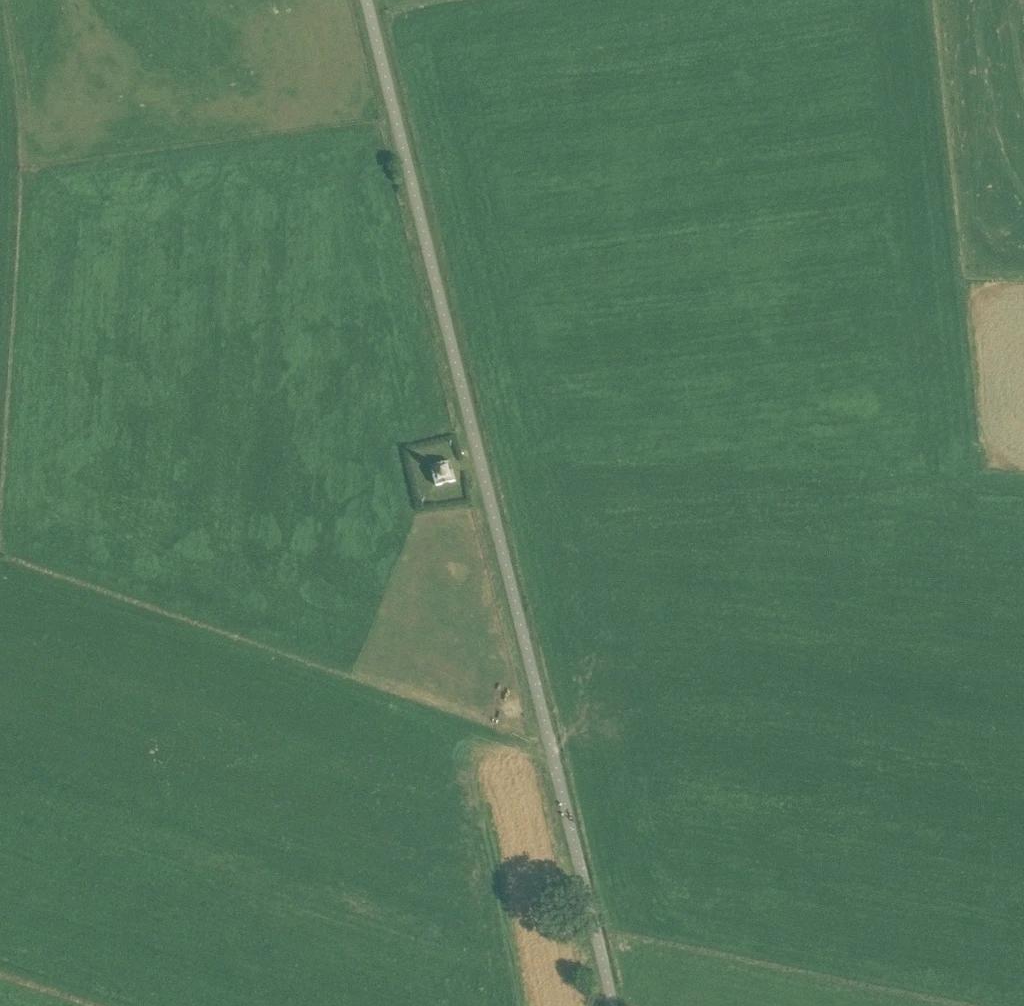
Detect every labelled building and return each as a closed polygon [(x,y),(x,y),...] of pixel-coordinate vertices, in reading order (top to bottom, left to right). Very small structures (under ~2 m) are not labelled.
[(436,486),(456,481),(451,461),(432,466),(436,486)]
